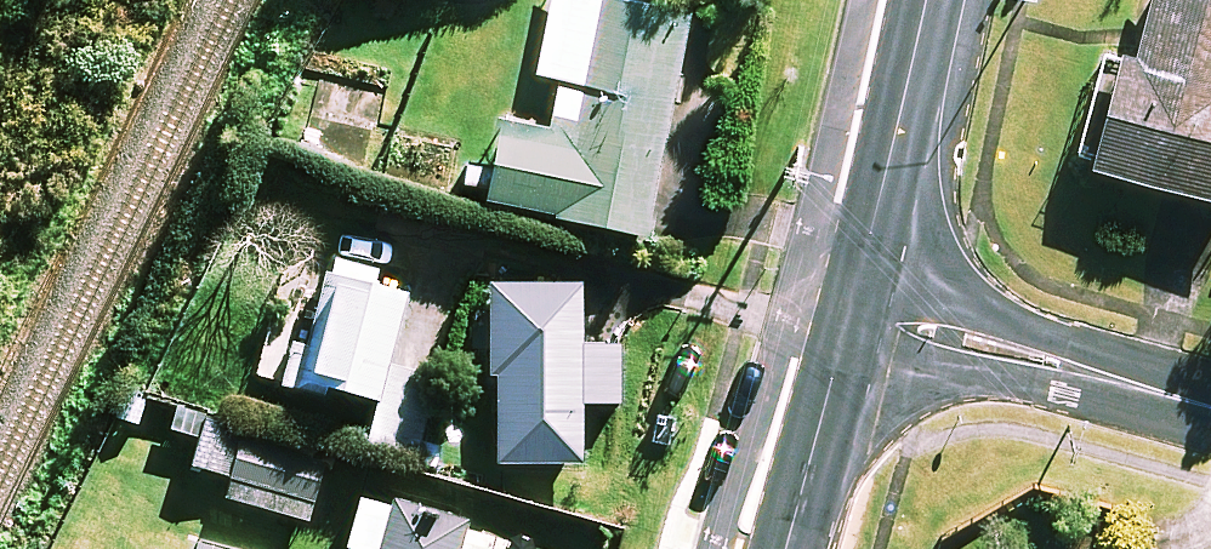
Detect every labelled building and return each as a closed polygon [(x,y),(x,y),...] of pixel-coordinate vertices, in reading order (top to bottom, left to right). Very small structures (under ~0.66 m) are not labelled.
[(540,76),(565,81),(554,135),(503,125),(485,211),(648,244),(695,15),(621,0),(556,0),(540,76)] [(1134,65),(1112,59),(1082,170),(1210,204),(1210,0),(1152,0),(1134,65)] [(409,289),(325,267),(292,392),(375,414),(367,444),(416,457),(435,383),(388,371),(409,289)] [(580,288),(486,288),(486,396),(497,396),(496,471),(582,471),(582,401),(616,401),(616,329),(579,329),(580,288)] [(233,431),(177,414),(163,463),(232,483),(226,503),(307,527),(324,469),(230,441),(233,431)] [(362,501),(349,548),(487,548),(491,536),(362,501)]
